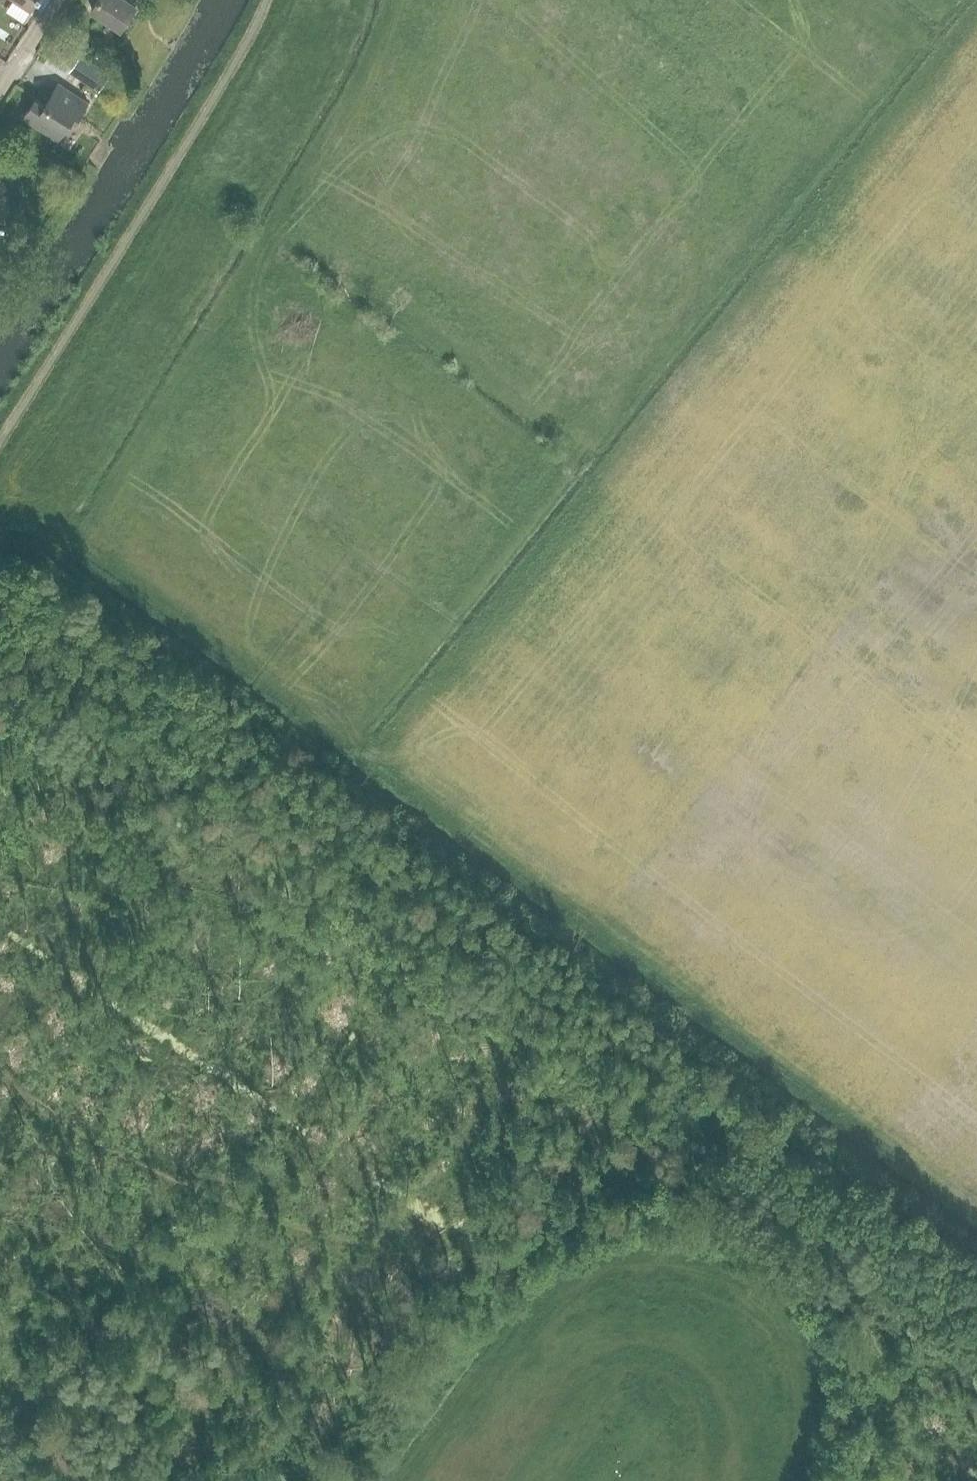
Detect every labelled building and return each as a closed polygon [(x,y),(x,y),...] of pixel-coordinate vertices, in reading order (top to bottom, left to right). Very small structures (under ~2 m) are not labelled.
[(33,9),(40,0),(19,0),(33,9)] [(123,26),(137,5),(129,0),(99,0),(92,11),(121,29),(123,26)] [(83,54),(71,71),(99,89),(110,72),(83,54)] [(76,121),(88,103),(59,84),(45,106),(36,100),(24,118),(58,140),(72,119),(76,121)]
